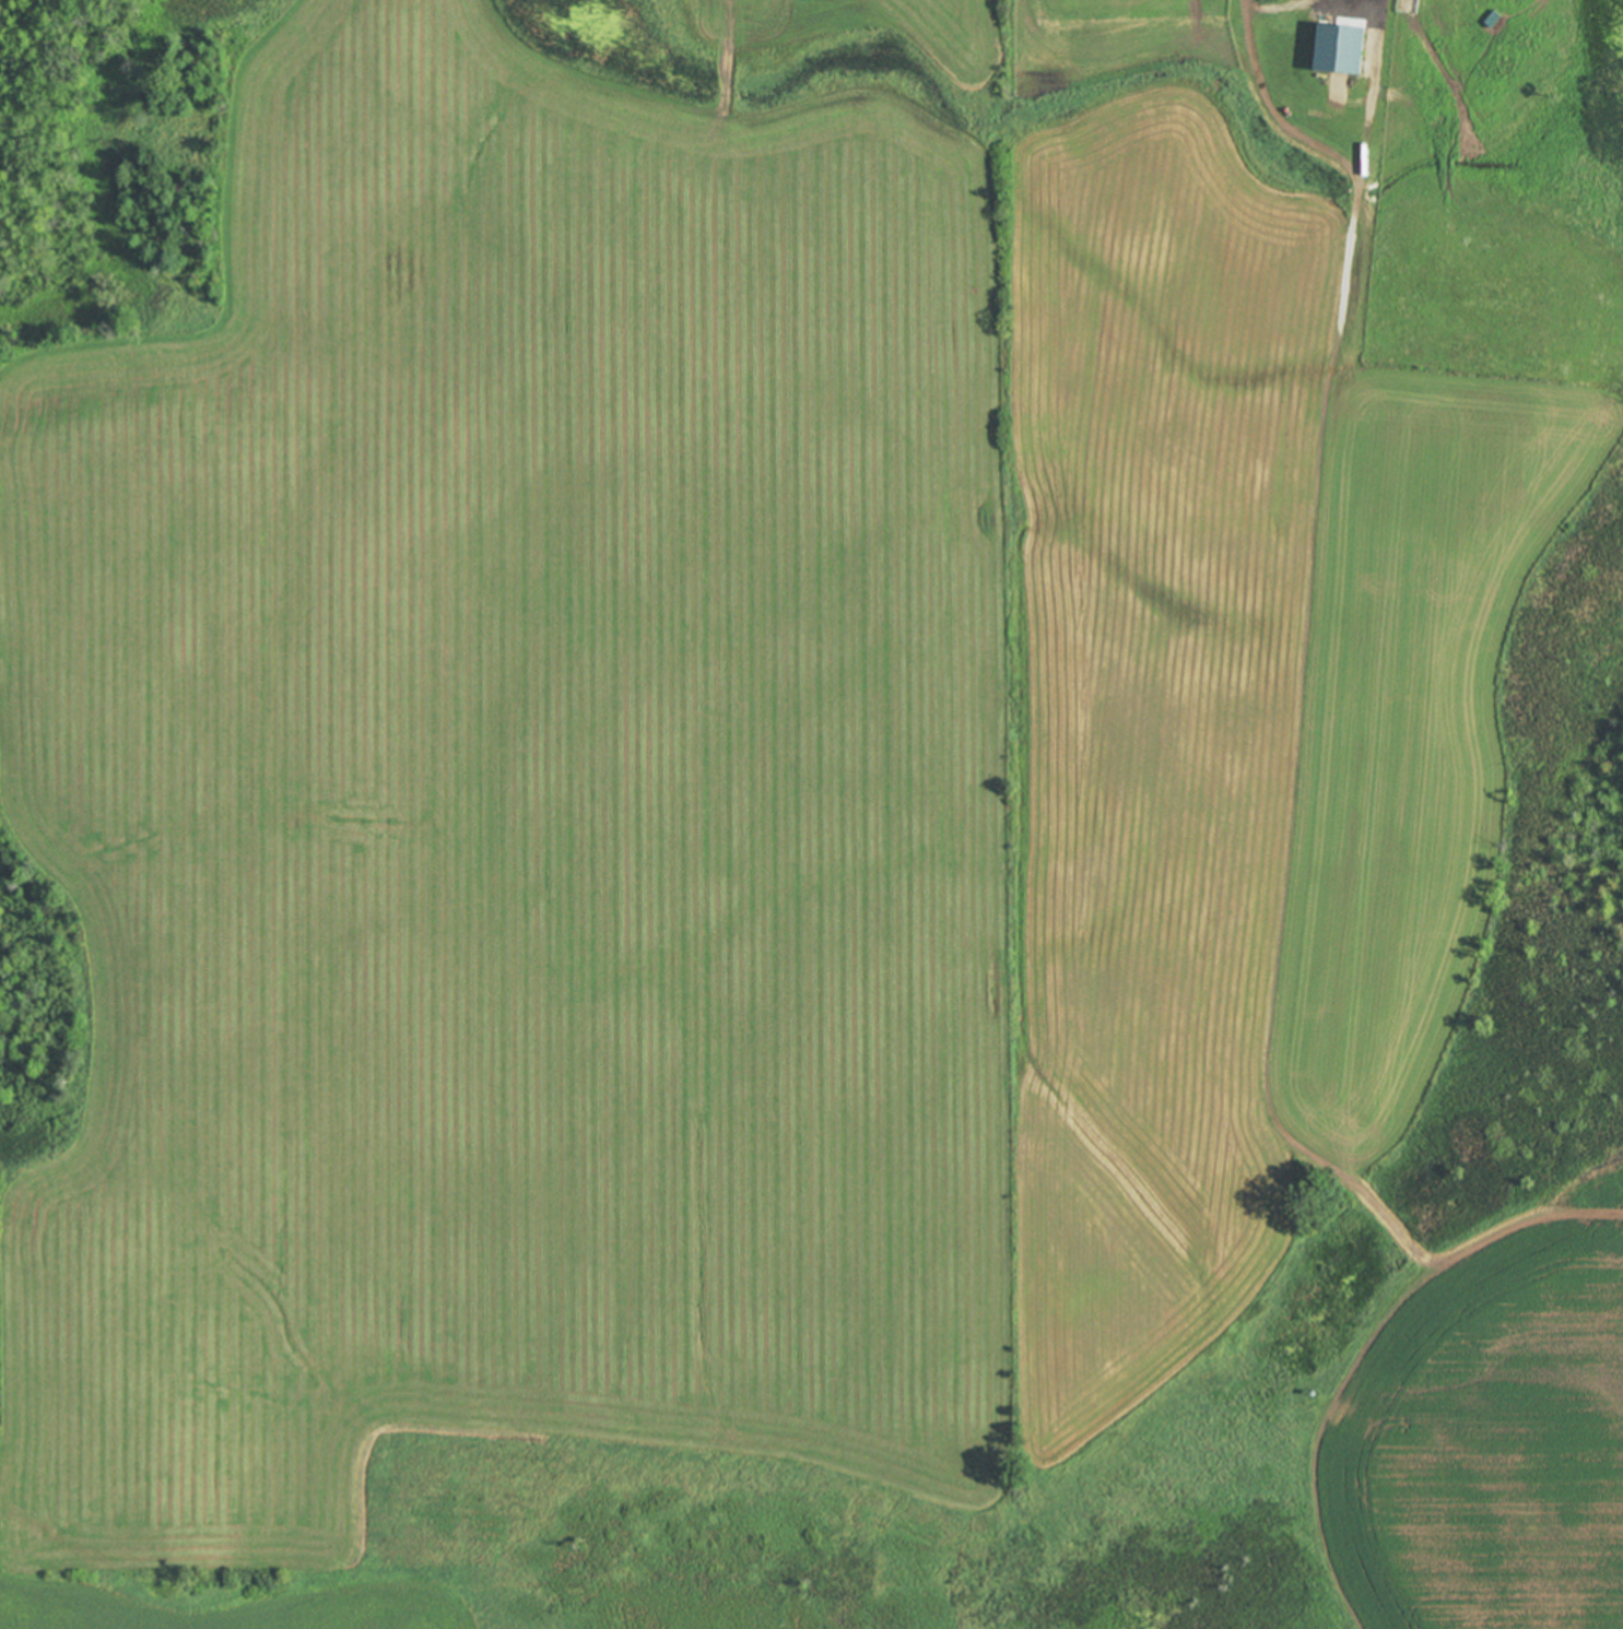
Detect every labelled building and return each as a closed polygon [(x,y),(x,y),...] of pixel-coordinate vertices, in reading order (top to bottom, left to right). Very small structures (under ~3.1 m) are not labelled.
[(1361,77),(1367,29),(1319,24),(1314,71),(1361,77)]
